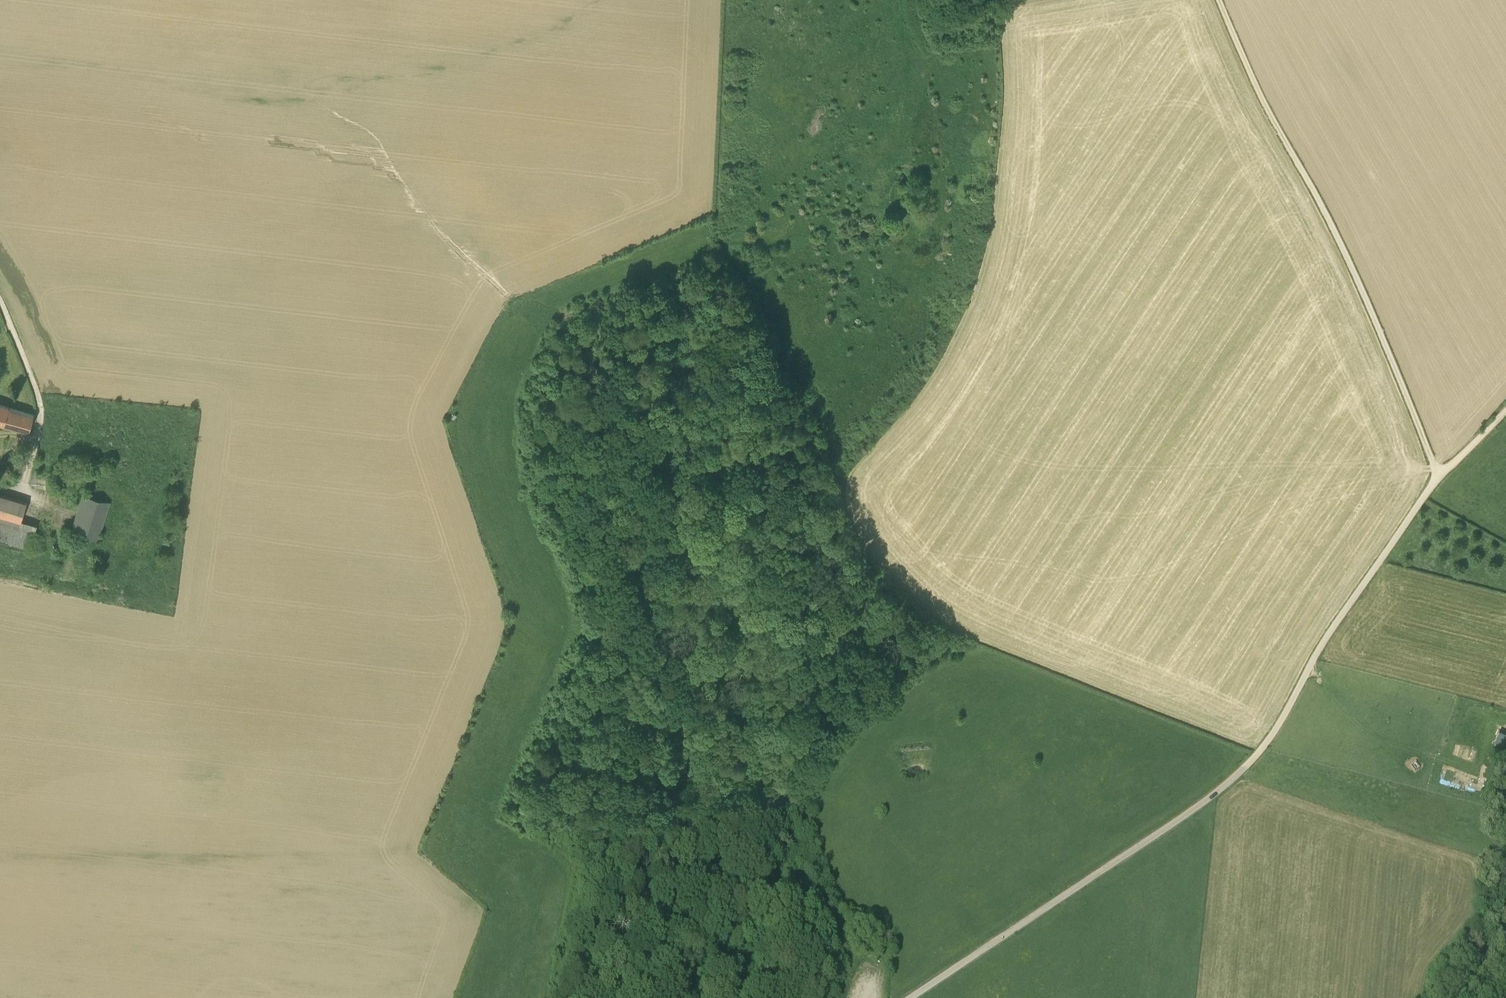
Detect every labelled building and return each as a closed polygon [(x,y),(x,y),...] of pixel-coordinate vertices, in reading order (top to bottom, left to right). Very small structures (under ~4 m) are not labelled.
[(31,424),(34,415),(0,404),(0,423),(29,431),(31,424)] [(83,493),(71,532),(98,540),(110,502),(83,493)] [(37,525),(21,520),(26,502),(0,494),(0,542),(8,544),(8,545),(26,549),(30,534),(34,535),(37,525)] [(1494,749),(1505,753),(1505,731),(1500,729),(1494,749)]
